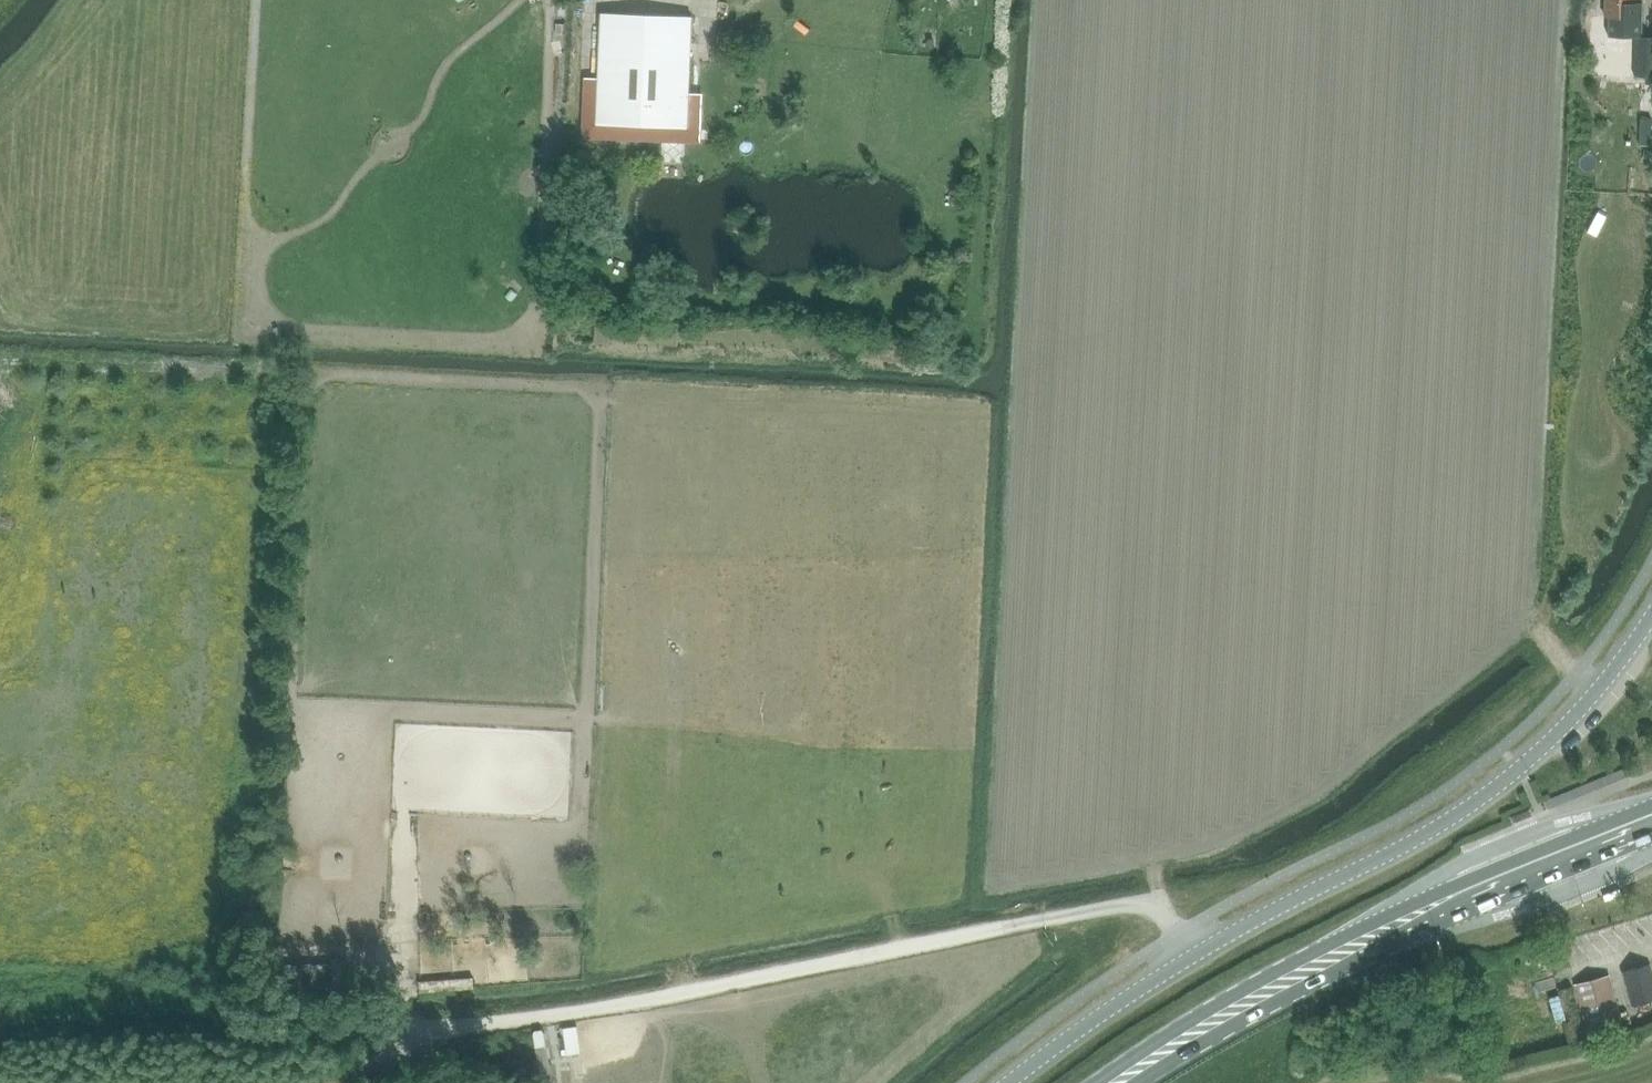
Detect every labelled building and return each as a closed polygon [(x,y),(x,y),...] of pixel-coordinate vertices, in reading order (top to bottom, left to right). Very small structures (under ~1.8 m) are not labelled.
[(1636,3),(1636,0),(1604,0),(1604,16),(1609,16),(1608,37),(1635,37),(1634,77),(1651,77),(1651,37),(1642,37),(1643,3),(1636,3)] [(599,78),(585,77),(583,138),(701,143),(702,104),(689,104),(690,88),(712,89),(713,62),(691,61),(693,17),(602,13),(599,78)] [(1636,82),(1635,147),(1651,147),(1651,82),(1636,82)] [(1649,965),(1624,973),(1632,1003),(1651,997),(1651,974),(1649,965)] [(1625,1018),(1612,976),(1578,985),(1590,1028),(1625,1018)]
